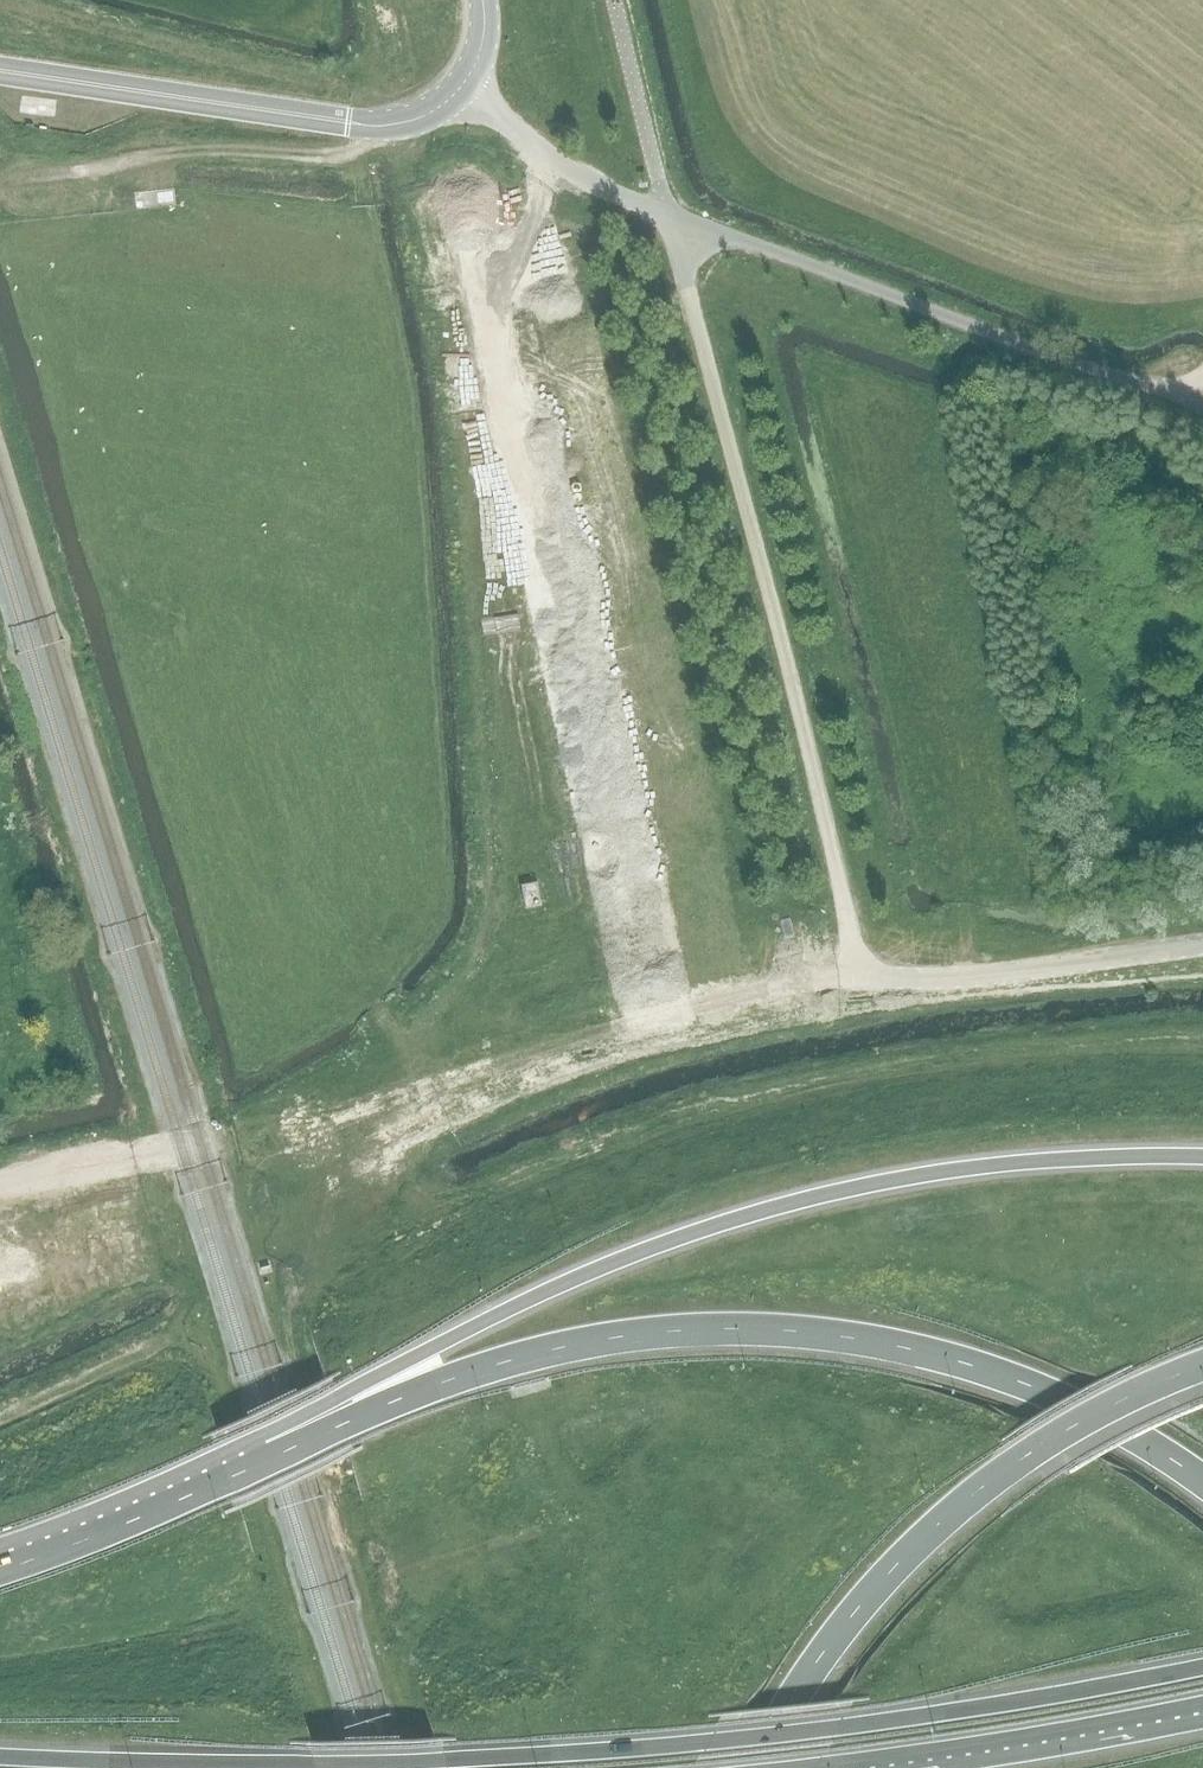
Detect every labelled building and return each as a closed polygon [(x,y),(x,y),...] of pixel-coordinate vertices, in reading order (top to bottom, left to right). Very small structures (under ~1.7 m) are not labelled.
[(540,905),(535,881),(519,884),(524,909),(540,905)]
